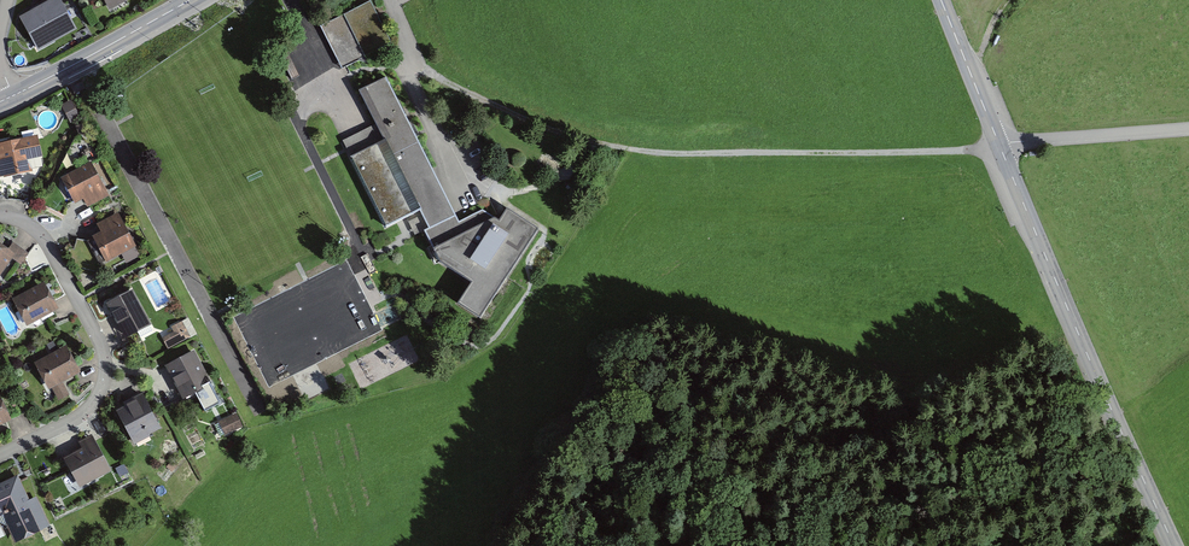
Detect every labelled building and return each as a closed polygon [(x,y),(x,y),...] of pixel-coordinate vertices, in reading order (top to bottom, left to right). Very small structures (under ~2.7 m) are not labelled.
[(57,0),(51,0),(17,19),(35,50),(73,29),(57,0)] [(107,10),(125,0),(102,0),(107,10)] [(370,0),(325,23),(347,66),(358,60),(369,63),(365,57),(392,43),(370,0)] [(286,51),(279,54),(292,80),(299,76),(286,51)] [(499,220),(483,209),(459,221),(386,78),(358,90),(384,140),(350,158),(386,227),(417,212),(426,229),(420,232),(430,249),(427,250),(434,263),(468,284),(454,305),(477,320),(538,229),(507,208),(499,220)] [(0,144),(0,177),(40,169),(34,137),(0,144)] [(106,194),(90,164),(58,181),(70,203),(80,198),(85,205),(106,194)] [(135,247),(118,214),(95,225),(99,234),(89,239),(101,263),(135,247)] [(13,244),(6,252),(0,248),(0,270),(10,256),(21,263),(27,254),(13,244)] [(53,308),(42,287),(18,299),(29,321),(53,308)] [(149,324),(131,292),(108,304),(126,336),(149,324)] [(188,336),(181,323),(173,327),(176,332),(164,338),(168,347),(188,336)] [(77,374),(64,348),(32,365),(46,391),(51,388),(58,400),(66,396),(59,384),(77,374)] [(208,384),(193,353),(165,367),(180,398),(208,384)] [(159,429),(143,400),(115,415),(131,445),(159,429)] [(0,404),(0,426),(9,422),(0,404)] [(238,412),(220,418),(225,433),(243,427),(238,412)] [(72,485),(107,470),(93,440),(78,447),(81,454),(62,462),(72,485)] [(0,485),(0,517),(4,515),(19,543),(49,528),(34,499),(27,502),(15,477),(0,485)]
